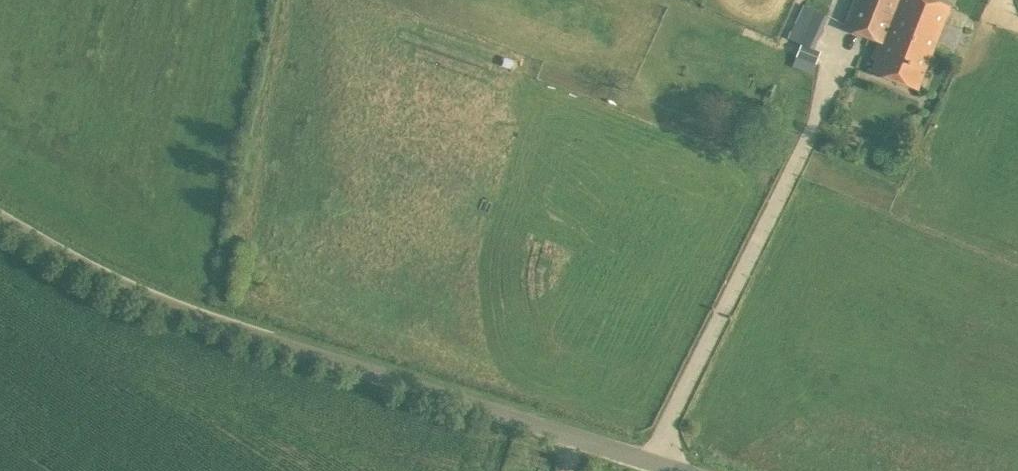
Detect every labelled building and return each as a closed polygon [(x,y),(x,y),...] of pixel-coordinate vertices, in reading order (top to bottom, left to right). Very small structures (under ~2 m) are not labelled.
[(876,60),(872,72),(917,89),(932,50),(951,58),(962,31),(947,25),(953,9),(951,8),(952,8),(932,0),(855,0),(845,28),(878,40),(871,58),(876,60)] [(828,16),(804,5),(784,50),(797,56),(793,65),(812,73),(819,58),(811,55),(828,16)]
